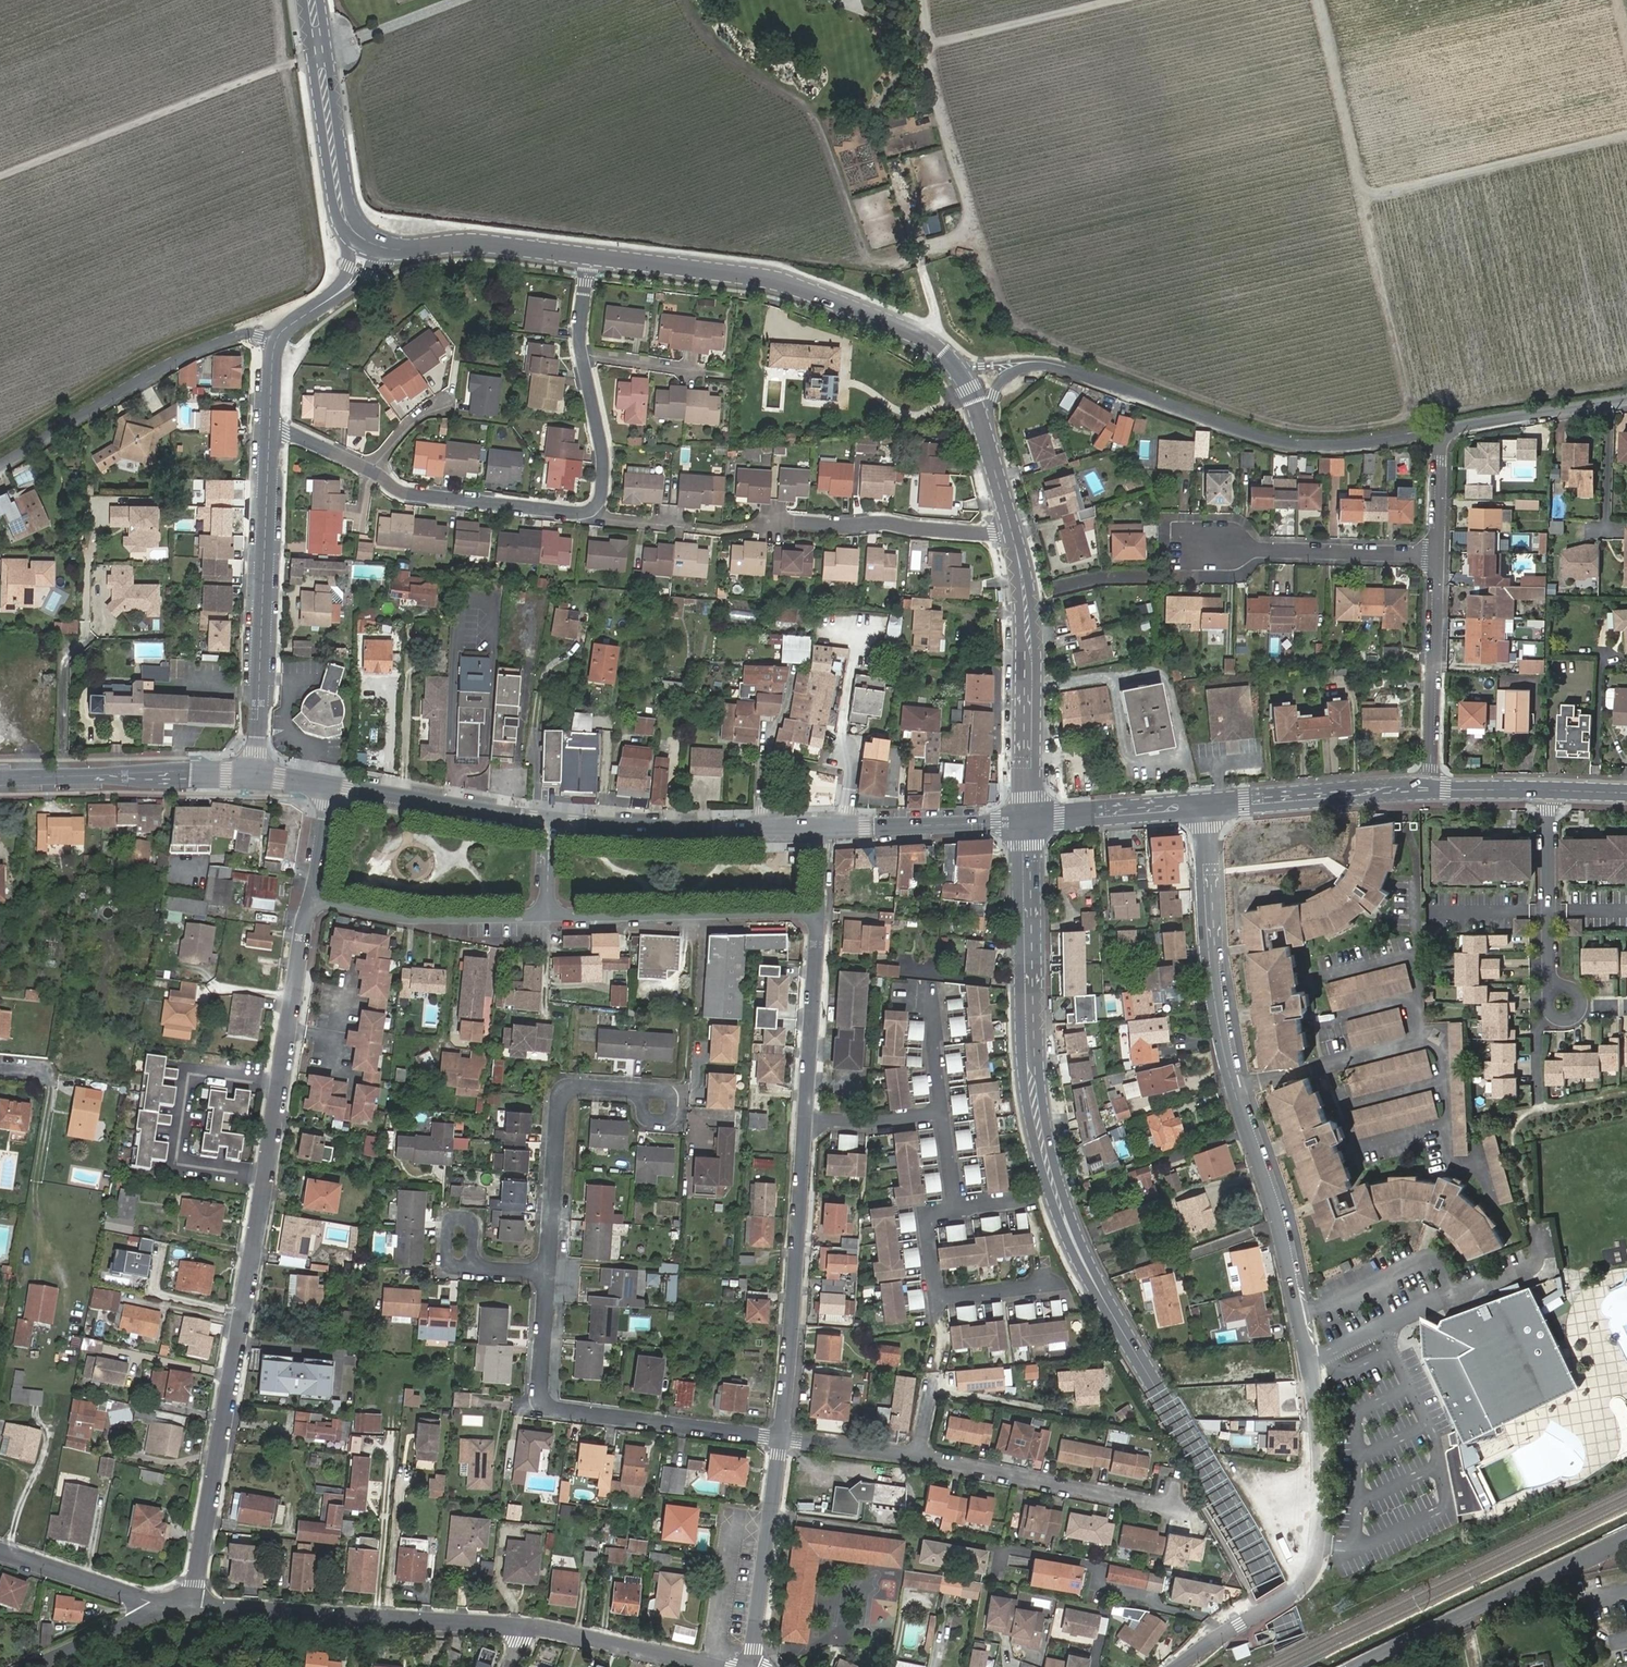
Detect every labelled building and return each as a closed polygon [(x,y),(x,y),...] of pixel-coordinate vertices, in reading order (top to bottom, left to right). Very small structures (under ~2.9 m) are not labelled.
[(398,9),(419,0),(394,0),(398,9)] [(920,218),(924,234),(940,230),(936,214),(920,218)] [(531,296),(527,331),(558,334),(560,316),(555,315),(555,311),(556,300),(531,296)] [(636,317),(637,310),(607,306),(603,337),(620,339),(621,334),(621,331),(633,332),(633,335),(643,336),(645,318),(636,317)] [(695,322),(695,319),(662,315),(658,340),(670,342),(675,342),(674,348),(691,350),(695,322)] [(691,350),(691,351),(708,354),(709,349),(709,346),(713,346),(712,349),(722,351),(725,325),(695,322),(691,350)] [(430,328),(403,349),(411,359),(422,373),(435,363),(433,359),(437,356),(446,348),(430,328)] [(532,342),(528,372),(535,373),(558,376),(560,360),(555,359),(552,359),(552,355),(555,355),(556,345),(532,342)] [(839,348),(771,344),(769,365),(809,367),(807,399),(836,401),(839,348)] [(215,388),(241,388),(242,379),(242,358),(216,357),(215,388)] [(416,395),(430,383),(422,373),(411,359),(384,380),(386,383),(397,398),(400,401),(409,394),(413,391),(416,395)] [(187,365),(177,371),(177,387),(191,387),(192,363),(187,363),(187,365)] [(563,395),(566,377),(558,376),(535,373),(531,407),(556,410),(558,399),(559,394),(563,395)] [(471,391),(475,392),(478,392),(477,404),(473,403),(472,413),(491,415),(492,407),(499,408),(503,378),(473,374),(471,391)] [(619,382),(617,407),(628,407),(627,421),(647,423),(650,378),(633,377),(633,383),(632,386),(629,385),(629,383),(619,382)] [(386,383),(378,389),(390,403),(397,398),(386,383)] [(656,415),(686,417),(688,390),(688,387),(672,386),(672,391),(671,394),(667,394),(668,391),(658,391),(656,415)] [(686,417),(686,421),(720,424),(722,398),(710,397),(706,397),(706,392),(688,390),(686,417)] [(330,426),(348,427),(349,404),(350,396),(315,395),(314,420),(325,420),(330,421),(330,426)] [(314,417),(315,397),(304,396),(303,417),(314,417)] [(1081,398),(1066,423),(1068,424),(1069,422),(1077,427),(1080,423),(1098,433),(1109,415),(1081,398)] [(348,427),(348,435),(365,436),(365,428),(365,424),(369,425),(368,428),(379,428),(380,405),(349,404),(348,427)] [(233,405),(218,405),(218,412),(213,412),(202,412),(202,434),(213,434),(236,434),(235,412),(233,412),(233,405)] [(177,406),(167,411),(176,426),(177,406)] [(176,426),(167,411),(147,424),(132,417),(123,423),(118,446),(109,452),(114,461),(124,455),(146,460),(155,455),(156,438),(176,426)] [(121,420),(123,423),(132,417),(130,414),(121,420)] [(1118,416),(1112,440),(1124,444),(1131,419),(1118,416)] [(1144,419),(1134,416),(1131,427),(1140,430),(1144,419)] [(554,457),(579,460),(581,443),(576,442),(573,442),(573,438),(577,439),(578,429),(552,425),(549,456),(554,457)] [(1193,430),(1193,438),(1206,439),(1206,430),(1193,430)] [(1067,463),(1063,452),(1053,455),(1046,432),(1024,439),(1031,463),(1038,461),(1040,471),(1067,463)] [(236,434),(213,434),(213,456),(235,456),(236,434)] [(874,452),(875,435),(854,435),(854,451),(874,452)] [(899,445),(900,436),(887,437),(888,446),(899,445)] [(1537,437),(1517,437),(1517,460),(1538,460),(1537,437)] [(1206,439),(1193,438),(1192,450),(1192,456),(1205,456),(1206,439)] [(1500,473),(1500,441),(1478,441),(1478,446),(1466,446),(1466,467),(1477,467),(1477,473),(1500,473)] [(428,474),(445,476),(445,473),(448,446),(415,442),(413,467),(426,468),(426,465),(429,466),(429,469),(428,474)] [(448,446),(445,473),(463,475),(464,469),(468,470),(480,471),(483,446),(449,442),(448,446)] [(917,443),(914,472),(923,473),(944,474),(945,459),(941,458),(938,458),(938,455),(941,455),(942,445),(917,443)] [(1585,470),(1585,465),(1585,445),(1562,444),(1561,480),(1570,479),(1570,485),(1578,485),(1578,490),(1591,490),(1591,471),(1585,470)] [(785,454),(785,446),(774,445),(773,453),(785,454)] [(1179,469),(1191,470),(1192,456),(1192,450),(1180,449),(1180,447),(1171,447),(1171,448),(1159,448),(1158,468),(1170,469),(1170,471),(1178,471),(1179,469)] [(491,448),(488,479),(506,481),(507,477),(511,477),(523,478),(525,452),(491,448)] [(1239,453),(1239,467),(1250,468),(1250,453),(1239,453)] [(1373,454),(1362,454),(1361,472),(1372,473),(1373,454)] [(155,455),(146,460),(148,464),(157,459),(155,455)] [(1295,467),(1296,456),(1282,455),(1282,467),(1295,467)] [(1337,458),(1328,457),(1328,474),(1343,474),(1343,456),(1340,457),(1337,458)] [(582,476),(584,460),(579,460),(554,457),(550,486),(575,489),(577,479),(574,478),(574,475),(577,476),(582,476)] [(853,497),(855,466),(821,463),(818,489),(831,491),(836,491),(835,496),(853,497)] [(883,493),(895,493),(897,471),(897,468),(864,466),(861,496),(879,498),(879,493),(883,493)] [(657,482),(657,476),(652,475),(652,469),(631,467),(631,474),(627,473),(625,504),(642,505),(642,500),(643,497),(654,498),(654,501),(664,502),(666,483),(657,482)] [(772,503),(775,472),(739,469),(738,495),(751,496),(754,497),(754,502),(772,503)] [(810,497),(812,472),(782,470),(780,499),(790,501),(796,501),(797,496),(797,493),(801,493),(800,496),(810,497)] [(67,473),(67,483),(75,483),(75,474),(67,473)] [(948,491),(949,475),(944,474),(923,473),(920,507),(951,510),(952,496),(947,496),(948,491)] [(728,477),(682,474),(681,505),(698,506),(699,501),(704,501),(727,502),(728,477)] [(1071,512),(1076,511),(1082,509),(1071,474),(1044,481),(1051,504),(1066,500),(1070,513),(1071,512)] [(1206,474),(1205,502),(1227,503),(1228,474),(1206,474)] [(1249,507),(1270,507),(1271,482),(1269,482),(1270,476),(1264,476),(1264,478),(1260,478),(1259,480),(1250,481),(1249,507)] [(233,480),(205,479),(204,507),(232,508),(233,480)] [(314,479),(312,510),(340,510),(342,510),(343,494),(337,493),(335,493),(335,489),(337,489),(338,480),(314,479)] [(1271,482),(1270,507),(1294,508),(1295,485),(1295,482),(1271,482)] [(1493,484),(1466,484),(1465,498),(1493,498),(1493,484)] [(1295,485),(1294,508),(1317,508),(1317,486),(1295,485)] [(16,489),(8,492),(12,501),(15,500),(20,498),(16,489)] [(1396,490),(1396,499),(1410,499),(1410,490),(1396,490)] [(1338,520),(1359,520),(1360,501),(1360,498),(1360,492),(1348,491),(1347,501),(1338,501),(1338,520)] [(0,495),(0,514),(7,512),(17,536),(49,523),(35,492),(21,497),(23,501),(17,504),(15,500),(12,501),(8,492),(0,495)] [(1360,501),(1359,520),(1384,520),(1385,498),(1360,498),(1360,501)] [(1396,499),(1385,498),(1384,520),(1395,521),(1395,518),(1409,519),(1410,499),(1396,499)] [(1051,504),(1055,517),(1060,516),(1061,515),(1070,513),(1066,500),(1051,504)] [(1094,516),(1093,506),(1082,509),(1076,511),(1079,521),(1094,516)] [(204,507),(197,507),(196,520),(203,520),(202,535),(209,535),(231,536),(232,508),(204,507)] [(1470,521),(1470,532),(1494,532),(1500,533),(1500,509),(1473,508),(1473,521),(1470,521)] [(111,510),(111,520),(130,520),(130,528),(133,530),(130,533),(130,541),(130,543),(135,548),(145,548),(156,547),(156,543),(158,541),(158,535),(156,532),(156,510),(111,510)] [(312,510),(310,510),(309,543),(334,545),(335,533),(335,528),(339,528),(340,510),(312,510)] [(1070,513),(1061,515),(1065,529),(1076,526),(1071,512),(1070,513)] [(417,519),(417,516),(400,515),(399,520),(394,519),(383,518),(381,544),(415,547),(417,519)] [(435,520),(417,519),(415,547),(415,550),(449,552),(451,526),(440,526),(435,525),(435,520)] [(1564,520),(1550,520),(1550,533),(1563,533),(1564,520)] [(460,521),(458,552),(492,555),(493,529),(482,528),(477,527),(477,522),(460,521)] [(1076,526),(1065,529),(1060,531),(1069,561),(1088,555),(1079,526),(1076,526)] [(509,560),(543,563),(544,561),(546,532),(528,530),(527,535),(522,534),(511,534),(509,560)] [(563,532),(546,530),(546,532),(544,561),(573,563),(576,538),(562,537),(563,532)] [(1470,532),(1469,553),(1494,554),(1499,554),(1500,533),(1494,532),(1470,532)] [(1540,532),(1538,554),(1546,554),(1548,532),(1540,532)] [(1112,534),(1112,558),(1145,558),(1145,536),(1142,536),(1142,533),(1112,534)] [(228,559),(228,547),(232,543),(233,536),(231,536),(209,535),(205,535),(204,548),(201,551),(200,558),(204,558),(227,559),(228,559)] [(593,541),(591,560),(600,561),(599,567),(629,570),(632,540),(615,538),(614,543),(614,547),(603,545),(603,542),(593,541)] [(130,543),(130,541),(124,541),(124,548),(129,553),(145,553),(145,548),(135,548),(130,543)] [(373,543),(357,541),(355,559),(371,560),(373,543)] [(696,543),(678,542),(678,545),(675,573),(710,576),(712,550),(700,548),(695,548),(696,543)] [(733,572),(768,575),(770,547),(770,544),(751,542),(751,547),(747,547),(735,546),(733,572)] [(646,572),(675,575),(675,573),(678,545),(660,543),(659,549),(648,548),(646,572)] [(787,549),(786,549),(777,548),(776,568),(784,568),(784,574),(813,576),(816,547),(798,545),(798,550),(798,554),(787,553),(787,549)] [(1574,548),(1565,550),(1564,575),(1574,576),(1577,578),(1585,579),(1589,576),(1599,576),(1600,545),(1587,545),(1584,548),(1574,548)] [(887,548),(870,547),(868,578),(897,580),(900,555),(890,554),(890,557),(886,556),(887,554),(887,548)] [(838,554),(827,553),(825,578),(859,581),(861,550),(843,549),(843,554),(838,554)] [(940,562),(935,562),(933,581),(942,582),(970,584),(972,565),(962,565),(959,564),(959,560),(962,560),(963,550),(941,549),(940,562)] [(1494,554),(1469,553),(1469,563),(1472,563),(1472,575),(1498,576),(1499,554),(1494,554)] [(227,559),(204,558),(203,585),(204,585),(228,585),(229,585),(229,575),(226,576),(226,569),(227,559)] [(303,559),(291,559),(291,583),(301,584),(301,577),(303,577),(303,560),(303,559)] [(13,605),(15,605),(32,606),(33,590),(25,590),(25,584),(33,584),(53,585),(54,563),(33,563),(33,570),(26,570),(26,561),(8,560),(7,575),(11,575),(10,581),(3,581),(2,599),(14,599),(13,605)] [(303,560),(303,577),(325,578),(332,578),(343,578),(344,564),(312,563),(312,560),(303,560)] [(393,576),(392,594),(430,597),(431,581),(405,580),(405,577),(393,576)] [(113,595),(113,602),(121,611),(147,612),(147,617),(157,617),(158,588),(132,587),(132,577),(110,577),(110,587),(116,587),(116,592),(113,595)] [(1522,577),(1522,587),(1546,588),(1546,578),(1522,577)] [(970,584),(942,582),(941,587),(941,593),(969,596),(970,584)] [(1547,593),(1555,594),(1556,584),(1548,583),(1547,593)] [(228,585),(204,585),(203,611),(227,612),(228,585)] [(327,585),(314,585),(314,593),(302,593),(301,625),(328,626),(328,621),(337,621),(338,605),(341,605),(341,593),(335,586),(333,586),(329,586),(327,585)] [(1468,606),(1467,617),(1492,617),(1497,618),(1504,618),(1511,618),(1511,599),(1545,600),(1546,588),(1522,587),(1491,586),(1490,596),(1471,596),(1471,606),(1468,606)] [(1357,614),(1358,589),(1349,589),(1349,591),(1337,591),(1336,620),(1357,620),(1357,614)] [(1382,590),(1358,589),(1357,614),(1382,615),(1382,590)] [(597,602),(611,603),(611,591),(598,590),(597,602)] [(1393,590),(1382,590),(1382,615),(1381,620),(1381,628),(1391,629),(1392,621),(1403,621),(1405,593),(1393,592),(1393,590)] [(925,596),(910,595),(909,607),(914,608),(913,648),(942,650),(943,636),(937,636),(938,608),(925,607),(925,596)] [(55,600),(49,596),(44,604),(50,608),(55,600)] [(674,597),(673,606),(683,607),(684,598),(674,597)] [(1267,621),(1267,597),(1257,597),(1257,598),(1246,599),(1245,626),(1267,626),(1267,621)] [(1292,597),(1267,597),(1267,621),(1292,621),(1292,597)] [(1304,597),(1292,597),(1292,621),(1291,626),(1314,626),(1315,599),(1304,599),(1304,597)] [(1199,621),(1200,598),(1166,598),(1165,620),(1199,621)] [(1199,621),(1199,628),(1208,629),(1208,625),(1223,626),(1223,613),(1220,613),(1220,598),(1200,598),(1199,621)] [(2,599),(2,609),(14,609),(15,605),(13,605),(14,599),(2,599)] [(121,611),(113,602),(107,607),(115,616),(121,611)] [(1151,611),(1150,603),(1135,605),(1136,613),(1151,611)] [(556,604),(552,624),(565,625),(563,633),(573,635),(576,617),(565,615),(566,606),(556,604)] [(1068,634),(1076,632),(1093,628),(1091,619),(1087,620),(1083,604),(1061,610),(1064,620),(1067,619),(1069,625),(1065,626),(1068,634)] [(898,641),(901,607),(889,606),(886,641),(898,641)] [(730,608),(728,618),(753,623),(755,613),(730,608)] [(795,611),(774,609),(773,620),(794,622),(795,611)] [(227,620),(227,612),(203,611),(200,611),(200,624),(208,624),(208,650),(228,650),(229,621),(227,620)] [(355,612),(355,632),(365,632),(364,626),(374,626),(374,612),(355,612)] [(1617,613),(1618,629),(1626,629),(1626,612),(1617,613)] [(1617,613),(1613,613),(1615,634),(1623,634),(1625,653),(1626,653),(1626,629),(1618,629),(1617,613)] [(1467,617),(1466,639),(1492,639),(1496,640),(1502,640),(1503,632),(1511,632),(1511,618),(1504,618),(1497,618),(1467,617)] [(1527,619),(1527,628),(1532,628),(1532,638),(1544,638),(1544,619),(1527,619)] [(77,635),(77,620),(67,620),(66,634),(77,635)] [(1267,621),(1267,626),(1267,632),(1291,632),(1291,626),(1292,621),(1267,621)] [(565,625),(552,624),(551,631),(563,633),(565,625)] [(1093,628),(1076,632),(1078,642),(1081,641),(1084,650),(1081,651),(1079,651),(1082,664),(1104,659),(1101,646),(1104,645),(1101,635),(1094,636),(1093,628)] [(1511,632),(1503,632),(1502,640),(1511,640),(1511,632)] [(807,664),(808,638),(762,635),(761,643),(774,644),(782,645),(782,656),(781,663),(807,664)] [(1492,639),(1466,639),(1466,650),(1469,650),(1469,662),(1496,662),(1496,640),(1492,639)] [(367,643),(365,671),(399,673),(399,656),(392,656),(392,644),(367,643)] [(310,645),(294,644),(294,647),(307,647),(307,656),(309,656),(310,645)] [(782,645),(774,644),(773,655),(782,656),(782,645)] [(829,646),(812,644),(810,668),(818,669),(827,670),(828,665),(829,665),(829,652),(829,646)] [(593,645),(588,679),(608,682),(610,660),(613,660),(615,648),(593,645)] [(307,647),(294,647),(293,655),(307,656),(307,647)] [(1382,647),(1382,659),(1394,660),(1395,648),(1382,647)] [(743,648),(743,655),(756,656),(757,649),(743,648)] [(351,650),(342,649),(341,657),(351,658),(351,650)] [(201,653),(200,660),(217,661),(217,654),(201,653)] [(474,659),(460,658),(460,653),(458,653),(454,759),(455,759),(456,757),(474,758),(475,760),(476,760),(478,722),(481,722),(481,724),(483,725),(484,701),(486,701),(486,706),(487,705),(490,654),(488,654),(487,662),(474,662),(474,659)] [(1233,673),(1234,659),(1224,658),(1223,672),(1233,673)] [(1520,660),(1519,672),(1542,672),(1542,660),(1520,660)] [(979,662),(965,661),(964,672),(979,673),(980,662),(979,662)] [(345,667),(328,663),(320,689),(317,689),(312,691),(308,695),(304,699),(302,703),(301,708),(301,712),(292,720),(303,731),(308,727),(310,728),(313,730),(317,732),(321,733),(325,733),(326,739),(342,735),(341,729),(343,728),(342,722),(344,717),(345,713),(344,707),(343,702),(340,697),(337,694),(345,667)] [(1396,664),(1396,674),(1407,675),(1408,664),(1396,664)] [(168,682),(169,666),(144,665),(143,682),(168,682)] [(808,668),(803,667),(802,671),(797,670),(790,720),(808,724),(811,724),(818,669),(810,668),(808,668)] [(495,669),(488,761),(490,760),(490,756),(512,758),(515,708),(519,708),(521,670),(495,669)] [(746,678),(782,682),(784,669),(745,669),(746,678)] [(827,670),(818,669),(811,724),(812,724),(812,725),(825,727),(825,725),(832,678),(831,677),(827,670)] [(964,672),(962,701),(990,701),(990,699),(990,687),(990,673),(979,673),(964,672)] [(883,678),(882,678),(881,682),(875,681),(876,677),(854,675),(849,724),(866,726),(868,715),(879,716),(883,678)] [(752,686),(752,697),(779,697),(782,682),(746,678),(746,686),(752,686)] [(443,762),(447,680),(428,679),(427,702),(424,702),(423,719),(433,720),(432,747),(423,746),(422,761),(443,762)] [(661,687),(681,690),(682,682),(662,679),(661,687)] [(89,711),(142,713),(143,696),(143,682),(136,682),(132,686),(132,688),(104,688),(103,697),(89,697),(89,711)] [(1119,690),(1132,754),(1172,746),(1159,682),(1119,690)] [(1066,729),(1111,724),(1107,685),(1064,692),(1066,729)] [(1221,689),(1206,690),(1207,730),(1220,729),(1220,727),(1233,726),(1234,729),(1247,728),(1246,688),(1229,689),(1229,687),(1221,688),(1221,689)] [(1497,711),(1497,731),(1530,732),(1531,689),(1509,688),(1509,711),(1497,711)] [(1509,711),(1509,688),(1498,688),(1497,711),(1509,711)] [(1613,725),(1624,726),(1624,729),(1626,729),(1626,690),(1614,690),(1613,725)] [(186,698),(174,697),(174,700),(143,699),(142,713),(141,743),(160,744),(161,721),(185,722),(186,698)] [(752,697),(752,703),(752,713),(758,714),(775,715),(779,697),(752,697)] [(231,724),(232,700),(186,698),(185,722),(207,723),(231,724)] [(1271,706),(1274,741),(1294,739),(1347,734),(1345,699),(1323,701),(1324,715),(1317,715),(1317,708),(1314,708),(1314,716),(1293,718),(1292,704),(1271,706)] [(752,703),(731,701),(731,706),(731,722),(731,728),(757,729),(758,714),(752,713),(752,703)] [(1460,702),(1460,729),(1484,730),(1485,702),(1460,702)] [(900,732),(903,732),(910,732),(923,732),(937,733),(937,728),(938,707),(901,705),(900,732)] [(731,722),(731,706),(722,706),(722,721),(731,722)] [(1582,758),(1594,758),(1595,715),(1584,715),(1584,709),(1577,709),(1577,706),(1576,707),(1564,706),(1563,715),(1558,714),(1558,733),(1562,734),(1562,740),(1557,740),(1557,758),(1571,758),(1571,754),(1582,754),(1582,758)] [(1397,707),(1360,708),(1360,718),(1361,731),(1381,731),(1381,728),(1398,727),(1397,707)] [(645,720),(646,712),(637,711),(636,719),(645,720)] [(952,711),(951,728),(958,729),(960,711),(952,711)] [(990,713),(960,711),(958,729),(967,730),(982,730),(981,754),(988,755),(990,755),(990,713)] [(590,731),(592,713),(573,712),(572,730),(590,731)] [(651,735),(654,713),(646,712),(645,720),(636,719),(634,732),(651,735)] [(773,753),(783,755),(786,742),(808,746),(812,725),(812,724),(811,724),(808,724),(790,720),(784,719),(782,730),(778,729),(773,753)] [(731,728),(731,722),(722,721),(722,743),(756,744),(757,729),(731,728)] [(825,727),(812,725),(808,746),(820,748),(825,727)] [(308,727),(303,731),(326,739),(325,733),(321,733),(317,732),(313,730),(310,728),(308,727)] [(937,733),(936,756),(949,756),(951,728),(937,728),(937,733)] [(949,756),(964,757),(965,754),(967,730),(958,729),(951,728),(949,756)] [(566,739),(567,731),(542,730),(541,744),(542,748),(541,782),(560,783),(561,739),(566,739)] [(982,730),(967,730),(965,754),(967,754),(981,754),(982,730)] [(595,792),(597,732),(567,731),(566,739),(561,739),(560,783),(559,790),(595,792)] [(910,732),(909,739),(908,757),(921,757),(921,755),(923,732),(910,732)] [(921,755),(936,756),(937,733),(923,732),(921,755)] [(865,743),(863,759),(885,763),(888,746),(889,741),(879,739),(878,745),(871,744),(865,743)] [(1107,759),(1116,759),(1114,742),(1105,743),(1107,759)] [(616,786),(642,789),(646,789),(647,777),(642,776),(643,769),(646,769),(649,747),(640,745),(640,750),(622,748),(619,762),(616,786)] [(863,759),(862,768),(858,792),(881,795),(881,797),(896,798),(900,747),(888,746),(885,763),(863,759)] [(691,748),(689,776),(722,777),(723,750),(691,748)] [(981,754),(967,754),(964,803),(987,803),(990,755),(988,755),(981,754)] [(656,760),(652,802),(664,803),(668,761),(664,761),(664,757),(659,757),(659,760),(656,760)] [(942,781),(961,782),(963,764),(944,762),(942,781)] [(907,771),(905,807),(919,807),(920,797),(914,797),(915,772),(907,771)] [(921,776),(920,797),(919,807),(934,806),(935,777),(921,776)] [(641,798),(642,789),(616,786),(616,796),(641,798)] [(138,806),(118,806),(118,807),(116,827),(135,828),(137,807),(138,806)] [(118,807),(91,807),(89,827),(116,827),(118,807)] [(135,828),(135,830),(150,831),(151,829),(161,828),(162,807),(137,807),(135,828)] [(214,812),(214,828),(218,828),(227,828),(240,831),(242,809),(228,807),(214,807),(214,812)] [(269,832),(271,814),(242,809),(240,831),(239,838),(237,851),(249,852),(251,836),(260,837),(260,835),(268,836),(269,832)] [(214,828),(214,812),(173,811),(166,854),(215,854),(217,836),(218,828),(214,828)] [(50,814),(38,814),(39,849),(49,848),(49,842),(85,841),(85,817),(50,818),(50,814)] [(1246,911),(1248,929),(1250,941),(1253,961),(1257,990),(1259,1003),(1261,1025),(1263,1038),(1268,1068),(1279,1067),(1305,1064),(1302,1048),(1304,1047),(1302,1032),(1299,1011),(1308,1010),(1307,1006),(1305,993),(1305,992),(1297,993),(1295,985),(1291,956),(1290,947),(1272,949),(1271,939),(1270,931),(1277,930),(1277,929),(1288,928),(1290,943),(1297,942),(1306,940),(1326,933),(1339,929),(1350,921),(1367,908),(1370,904),(1378,909),(1382,903),(1387,897),(1389,894),(1381,888),(1389,869),(1394,855),(1394,843),(1394,821),(1360,826),(1360,836),(1359,849),(1354,863),(1352,867),(1351,868),(1339,884),(1333,889),(1323,897),(1310,900),(1302,903),(1285,905),(1261,909),(1246,911)] [(227,828),(218,828),(217,836),(239,838),(240,831),(227,828)] [(265,860),(282,862),(285,834),(269,832),(268,836),(265,860)] [(1479,836),(1452,837),(1452,840),(1435,841),(1436,876),(1453,876),(1453,879),(1483,878),(1483,875),(1531,873),(1530,838),(1505,839),(1505,832),(1499,832),(1497,835),(1495,832),(1489,833),(1489,839),(1479,839),(1479,836)] [(1351,862),(1354,863),(1359,849),(1360,836),(1356,835),(1351,862)] [(1564,878),(1613,876),(1613,880),(1626,879),(1626,837),(1611,838),(1611,841),(1601,841),(1601,835),(1596,835),(1593,838),(1591,836),(1587,836),(1587,842),(1563,843),(1564,878)] [(1157,871),(1181,868),(1178,837),(1150,840),(1153,875),(1157,874),(1157,871)] [(991,841),(957,843),(955,871),(959,871),(988,869),(991,841)] [(149,844),(128,843),(124,877),(146,879),(149,844)] [(911,877),(911,862),(943,863),(941,888),(953,888),(955,871),(957,843),(945,844),(943,859),(934,859),(934,855),(932,855),(933,847),(924,847),(924,845),(898,847),(896,886),(895,894),(899,894),(899,895),(907,895),(907,889),(909,887),(913,886),(915,884),(915,879),(911,877)] [(1399,844),(1394,843),(1394,855),(1389,869),(1393,870),(1399,844)] [(1109,849),(1111,874),(1133,871),(1132,846),(1109,849)] [(836,852),(835,895),(849,895),(848,869),(872,868),(872,885),(896,886),(898,847),(836,852)] [(1057,877),(1058,889),(1062,889),(1062,891),(1065,893),(1077,892),(1079,888),(1078,879),(1087,878),(1085,853),(1061,855),(1063,876),(1057,877)] [(155,872),(166,873),(168,855),(156,854),(155,872)] [(264,872),(280,874),(282,862),(265,860),(264,872)] [(227,867),(213,866),(205,900),(204,904),(223,906),(227,867)] [(1336,882),(1339,884),(1351,868),(1348,866),(1336,882)] [(957,888),(986,888),(988,869),(959,871),(957,888)] [(252,894),(254,879),(232,877),(231,884),(247,886),(246,893),(252,894)] [(252,894),(250,910),(273,912),(276,881),(254,879),(252,894)] [(1309,898),(1310,900),(1323,897),(1333,889),(1331,887),(1309,898)] [(940,897),(941,900),(976,904),(975,910),(983,911),(986,888),(957,888),(953,888),(941,888),(941,889),(940,897)] [(940,897),(941,889),(927,889),(927,895),(929,895),(930,897),(940,897)] [(1133,891),(1109,893),(1110,906),(1114,905),(1115,920),(1138,918),(1137,903),(1134,903),(1133,891)] [(1159,893),(1161,918),(1180,917),(1179,899),(1176,899),(1175,891),(1159,893)] [(205,900),(159,895),(158,899),(204,904),(205,900)] [(204,904),(158,899),(157,910),(202,916),(204,904)] [(132,900),(127,922),(135,924),(140,902),(132,900)] [(879,913),(866,912),(866,921),(881,922),(882,913),(879,913)] [(1099,916),(1087,917),(1087,932),(1100,932),(1099,916)] [(216,918),(214,931),(220,932),(223,919),(216,918)] [(1530,919),(1522,919),(1516,925),(1516,933),(1530,933),(1530,919)] [(1353,925),(1350,921),(1339,929),(1326,933),(1328,937),(1353,925)] [(1576,921),(1568,921),(1568,935),(1581,934),(1581,926),(1576,921)] [(248,933),(243,933),(241,946),(267,949),(269,937),(266,936),(268,925),(250,923),(248,933)] [(846,923),(844,952),(863,953),(863,949),(883,950),(885,930),(864,928),(865,924),(846,923)] [(210,928),(184,925),(182,938),(179,940),(177,957),(179,961),(192,962),(195,960),(203,961),(204,947),(207,947),(210,928)] [(350,948),(353,933),(353,932),(334,928),(332,936),(335,937),(333,945),(350,948)] [(1134,929),(1119,930),(1120,944),(1135,944),(1134,929)] [(1183,931),(1161,932),(1163,960),(1181,958),(1180,950),(1184,949),(1183,931)] [(369,936),(353,933),(350,948),(359,950),(367,951),(369,936)] [(1509,933),(1465,934),(1466,950),(1480,950),(1488,950),(1488,943),(1509,942),(1509,933)] [(370,934),(369,936),(367,951),(366,956),(370,956),(382,959),(384,951),(386,937),(370,934)] [(562,938),(562,949),(618,945),(617,934),(562,938)] [(640,963),(640,973),(662,974),(663,965),(674,966),(676,936),(641,934),(639,963),(640,963)] [(708,937),(702,1017),(740,1019),(745,948),(787,947),(787,936),(708,937)] [(982,941),(966,939),(966,948),(967,948),(966,973),(993,975),(994,950),(981,949),(982,941)] [(349,952),(350,948),(333,945),(331,945),(328,961),(338,962),(347,964),(349,952)] [(1602,980),(1610,979),(1610,972),(1619,972),(1619,947),(1601,948),(1602,980)] [(1601,948),(1583,948),(1584,973),(1593,973),(1593,980),(1602,980),(1601,948)] [(1466,950),(1457,951),(1457,967),(1501,966),(1501,956),(1480,957),(1480,950),(1466,950)] [(1070,952),(1073,984),(1093,982),(1091,951),(1070,952)] [(462,1022),(461,1030),(473,1032),(482,1033),(482,1024),(489,958),(465,955),(459,1021),(462,1022)] [(599,955),(554,957),(554,969),(561,968),(562,979),(600,976),(599,969),(599,957),(599,955)] [(387,960),(382,959),(370,956),(366,977),(383,981),(385,973),(387,960)] [(627,969),(627,957),(599,957),(599,969),(627,969)] [(1252,990),(1257,990),(1253,961),(1248,962),(1252,990)] [(779,964),(758,963),(758,973),(767,974),(765,1006),(776,1007),(786,1007),(788,973),(778,972),(779,964)] [(1326,984),(1332,1011),(1412,990),(1405,964),(1326,984)] [(1501,966),(1457,967),(1458,984),(1466,984),(1481,983),(1481,976),(1501,975),(1501,966)] [(410,988),(443,991),(444,970),(412,967),(412,969),(402,968),(400,986),(410,987),(410,988)] [(877,967),(876,977),(892,978),(898,979),(899,968),(891,968),(877,967)] [(1150,988),(1169,987),(1168,977),(1166,978),(1165,967),(1144,969),(1145,989),(1150,988)] [(513,1009),(539,1012),(541,969),(524,969),(524,993),(505,992),(504,999),(504,1005),(513,1006),(513,1009)] [(837,1037),(861,1039),(862,1031),(865,977),(841,975),(837,1037)] [(166,988),(168,980),(153,977),(151,985),(166,988)] [(366,977),(362,977),(359,989),(363,993),(370,994),(384,997),(388,982),(383,981),(366,977)] [(178,981),(177,989),(193,992),(194,984),(178,981)] [(1489,983),(1466,984),(1467,1000),(1510,1000),(1510,989),(1489,990),(1489,983)] [(989,1005),(986,986),(960,984),(961,992),(967,992),(970,1019),(965,1020),(965,1016),(951,1017),(953,1036),(967,1034),(966,1029),(972,1029),(973,1042),(965,1043),(967,1056),(961,1057),(960,1052),(947,1054),(949,1072),(963,1071),(962,1065),(968,1064),(970,1079),(986,1077),(984,1059),(987,1058),(985,1040),(993,1040),(990,1022),(987,1023),(985,1005),(989,1005)] [(611,986),(611,1006),(624,1006),(624,986),(611,986)] [(1151,1012),(1150,988),(1145,989),(1130,990),(1131,1013),(1151,1012)] [(167,991),(165,1003),(191,1007),(193,994),(167,991)] [(1093,993),(1070,993),(1070,1021),(1093,1021),(1093,993)] [(369,1003),(386,1006),(388,998),(384,997),(370,994),(370,995),(369,1003)] [(259,1039),(264,1000),(237,996),(231,1034),(259,1039)] [(948,1000),(949,1009),(963,1008),(962,998),(948,1000)] [(1510,1000),(1484,1000),(1485,1020),(1510,1020),(1510,1008),(1517,1008),(1517,999),(1510,1000)] [(367,1011),(385,1014),(386,1006),(369,1003),(367,1011)] [(1257,1026),(1261,1025),(1259,1003),(1253,1004),(1257,1026)] [(765,1006),(755,1005),(754,1025),(763,1026),(762,1044),(784,1045),(786,1025),(774,1025),(776,1007),(765,1006)] [(1346,1022),(1352,1049),(1405,1035),(1398,1008),(1346,1022)] [(910,1039),(923,1040),(925,1021),(910,1020),(910,1024),(905,1023),(906,1011),(888,1010),(884,1063),(902,1065),(904,1050),(909,1051),(908,1047),(904,1046),(905,1034),(910,1035),(910,1039)] [(357,1028),(361,1029),(382,1032),(385,1014),(367,1011),(363,1011),(360,1013),(357,1028)] [(8,1042),(11,1017),(0,1016),(0,1041),(8,1042)] [(1163,1018),(1126,1022),(1131,1062),(1150,1060),(1148,1042),(1166,1040),(1163,1018)] [(1464,1020),(1451,1021),(1454,1154),(1468,1154),(1464,1020)] [(1510,1020),(1485,1020),(1485,1038),(1518,1038),(1517,1030),(1510,1030),(1510,1020)] [(1083,1022),(1068,1023),(1070,1033),(1065,1034),(1069,1054),(1073,1053),(1087,1051),(1083,1022)] [(739,1025),(711,1023),(708,1061),(737,1063),(739,1025)] [(512,1051),(511,1059),(525,1060),(526,1052),(549,1054),(552,1029),(535,1027),(534,1031),(514,1028),(514,1033),(505,1032),(503,1050),(512,1051)] [(353,1051),(357,1052),(361,1029),(357,1028),(356,1033),(348,1032),(346,1046),(354,1048),(353,1051)] [(361,1029),(357,1052),(378,1055),(382,1032),(361,1029)] [(618,1057),(634,1058),(636,1035),(599,1031),(597,1058),(614,1059),(614,1056),(615,1052),(619,1053),(618,1057)] [(636,1035),(634,1058),(634,1061),(642,1062),(643,1059),(650,1059),(650,1056),(655,1057),(655,1059),(655,1062),(671,1063),(672,1038),(636,1035)] [(858,1066),(861,1039),(837,1037),(835,1065),(858,1066)] [(1611,1045),(1601,1045),(1601,1052),(1601,1069),(1621,1069),(1621,1037),(1611,1037),(1611,1045)] [(1262,1069),(1268,1068),(1263,1038),(1258,1039),(1262,1069)] [(753,1043),(753,1052),(760,1052),(761,1055),(784,1056),(784,1045),(762,1044),(753,1043)] [(1487,1063),(1487,1070),(1515,1069),(1515,1062),(1515,1054),(1518,1054),(1517,1043),(1494,1043),(1494,1063),(1487,1063)] [(1575,1053),(1566,1053),(1567,1077),(1584,1077),(1583,1045),(1575,1045),(1575,1053)] [(1592,1045),(1583,1045),(1584,1077),(1601,1076),(1601,1069),(1601,1052),(1592,1052),(1592,1045)] [(1346,1070),(1352,1097),(1432,1076),(1425,1050),(1346,1070)] [(354,1069),(363,1070),(375,1072),(378,1055),(357,1052),(353,1051),(351,1064),(354,1069)] [(1087,1051),(1073,1053),(1074,1063),(1070,1063),(1073,1084),(1092,1079),(1087,1051)] [(472,1053),(471,1062),(471,1065),(459,1065),(459,1061),(459,1056),(442,1055),(440,1082),(460,1084),(459,1094),(482,1096),(486,1054),(472,1053)] [(1558,1061),(1549,1061),(1549,1084),(1567,1083),(1567,1077),(1566,1053),(1558,1053),(1558,1061)] [(784,1056),(761,1055),(759,1080),(771,1081),(771,1082),(782,1082),(784,1056)] [(168,1059),(149,1056),(146,1075),(165,1078),(179,1080),(181,1071),(167,1069),(168,1059)] [(908,1056),(907,1065),(922,1067),(923,1057),(908,1056)] [(492,1084),(500,1085),(502,1063),(494,1062),(492,1084)] [(1178,1063),(1137,1073),(1142,1096),(1176,1087),(1174,1077),(1181,1076),(1178,1063)] [(394,1078),(403,1080),(406,1069),(397,1067),(394,1078)] [(886,1071),(890,1107),(911,1104),(910,1091),(916,1090),(916,1094),(929,1093),(927,1075),(913,1075),(914,1080),(908,1080),(907,1069),(886,1071)] [(1515,1069),(1487,1070),(1487,1079),(1495,1079),(1495,1097),(1519,1096),(1518,1085),(1516,1085),(1516,1077),(1515,1069)] [(363,1070),(360,1087),(373,1089),(376,1090),(377,1090),(379,1081),(380,1073),(375,1072),(363,1070)] [(736,1073),(708,1071),(705,1109),(733,1111),(736,1073)] [(1123,1072),(1107,1076),(1110,1086),(1121,1082),(1120,1078),(1125,1077),(1123,1072)] [(146,1075),(143,1093),(176,1099),(178,1089),(164,1087),(165,1078),(146,1075)] [(328,1095),(330,1081),(330,1079),(314,1076),(312,1084),(311,1092),(328,1095)] [(1181,1076),(1174,1077),(1176,1087),(1184,1085),(1181,1076)] [(1318,1211),(1323,1224),(1329,1239),(1345,1233),(1368,1225),(1383,1219),(1392,1218),(1404,1215),(1419,1218),(1424,1218),(1427,1219),(1442,1225),(1443,1226),(1451,1234),(1456,1238),(1458,1240),(1465,1251),(1470,1259),(1504,1247),(1493,1228),(1486,1216),(1479,1210),(1460,1194),(1464,1186),(1461,1184),(1454,1181),(1446,1178),(1443,1186),(1439,1184),(1417,1181),(1402,1179),(1391,1181),(1370,1184),(1369,1185),(1360,1189),(1354,1191),(1359,1205),(1348,1209),(1348,1208),(1342,1210),(1339,1203),(1335,1194),(1352,1187),(1349,1179),(1338,1151),(1335,1144),(1343,1141),(1343,1138),(1339,1128),(1337,1124),(1329,1127),(1321,1107),(1315,1092),(1313,1093),(1307,1078),(1273,1091),(1274,1093),(1284,1121),(1290,1135),(1296,1153),(1301,1166),(1312,1194),(1318,1211)] [(335,1099),(338,1083),(330,1081),(328,1095),(327,1097),(335,1099)] [(993,1136),(997,1135),(993,1100),(996,1100),(994,1081),(970,1084),(972,1097),(966,1098),(966,1094),(952,1096),(954,1114),(968,1112),(967,1107),(973,1107),(976,1133),(971,1134),(970,1129),(957,1131),(959,1149),(972,1147),(972,1142),(978,1142),(979,1155),(983,1154),(985,1168),(980,1169),(979,1164),(965,1165),(967,1184),(982,1183),(981,1178),(986,1177),(988,1190),(1009,1187),(1004,1151),(999,1152),(995,1152),(993,1136)] [(1137,1081),(1123,1085),(1126,1100),(1140,1096),(1137,1081)] [(335,1099),(345,1100),(346,1095),(343,1095),(345,1084),(338,1083),(335,1099)] [(1089,1085),(1073,1090),(1077,1110),(1075,1110),(1076,1119),(1097,1113),(1089,1085)] [(355,1086),(353,1101),(371,1105),(372,1097),(373,1089),(360,1087),(355,1086)] [(212,1089),(208,1111),(213,1112),(213,1115),(209,1114),(207,1124),(222,1126),(226,1102),(228,1091),(212,1089)] [(76,1090),(72,1113),(76,1113),(74,1130),(94,1133),(100,1094),(76,1090)] [(1115,1090),(1107,1092),(1110,1100),(1116,1119),(1118,1125),(1130,1121),(1123,1097),(1121,1098),(1120,1094),(1117,1095),(1115,1090)] [(1320,1090),(1315,1092),(1321,1107),(1325,1105),(1320,1090)] [(1351,1111),(1358,1138),(1438,1118),(1432,1091),(1351,1111)] [(325,1111),(327,1097),(328,1095),(311,1092),(310,1099),(308,1108),(325,1111)] [(486,1092),(485,1104),(499,1105),(500,1094),(486,1092)] [(143,1093),(140,1112),(159,1115),(161,1106),(175,1108),(176,1099),(143,1093)] [(251,1095),(236,1093),(234,1104),(226,1102),(222,1126),(232,1128),(233,1117),(247,1120),(251,1095)] [(1281,1122),(1284,1121),(1274,1093),(1271,1094),(1281,1122)] [(342,1117),(344,1106),(345,1100),(335,1099),(327,1097),(325,1111),(325,1114),(334,1115),(342,1117)] [(0,1100),(0,1128),(25,1133),(30,1106),(0,1100)] [(353,1101),(352,1107),(350,1118),(358,1119),(368,1121),(371,1105),(353,1101)] [(350,1118),(352,1107),(344,1106),(342,1117),(342,1120),(342,1121),(350,1122),(350,1118)] [(1177,1140),(1180,1139),(1178,1133),(1181,1132),(1177,1121),(1175,1122),(1171,1109),(1157,1114),(1161,1127),(1151,1130),(1155,1141),(1160,1139),(1161,1144),(1160,1144),(1162,1151),(1179,1144),(1177,1140)] [(140,1112),(137,1130),(156,1134),(158,1124),(171,1126),(173,1117),(159,1115),(140,1112)] [(76,1113),(72,1113),(70,1129),(69,1137),(93,1141),(94,1133),(74,1130),(76,1113)] [(507,1113),(504,1141),(524,1143),(524,1134),(525,1125),(529,1125),(530,1115),(507,1113)] [(1097,1113),(1076,1119),(1078,1127),(1079,1127),(1082,1143),(1104,1133),(1100,1120),(1099,1120),(1097,1113)] [(752,1114),(751,1127),(766,1128),(766,1114),(752,1114)] [(1147,1117),(1151,1130),(1161,1127),(1157,1114),(1147,1117)] [(1141,1117),(1120,1127),(1122,1132),(1143,1122),(1141,1117)] [(454,1120),(454,1129),(463,1129),(463,1120),(454,1120)] [(398,1136),(397,1155),(414,1157),(414,1162),(431,1163),(431,1162),(431,1157),(434,1157),(434,1162),(451,1163),(452,1147),(453,1137),(454,1125),(434,1123),(433,1137),(416,1136),(416,1138),(398,1136)] [(605,1130),(605,1125),(590,1124),(588,1148),(625,1150),(627,1124),(610,1123),(610,1125),(610,1130),(605,1130)] [(204,1136),(200,1158),(217,1161),(218,1150),(222,1126),(207,1124),(206,1133),(210,1134),(209,1137),(204,1136)] [(244,1140),(230,1138),(232,1128),(222,1126),(218,1150),(227,1152),(225,1162),(240,1165),(244,1140)] [(137,1130),(134,1149),(167,1154),(168,1145),(155,1143),(156,1134),(137,1130)] [(730,1186),(734,1131),(733,1131),(718,1130),(717,1160),(709,1159),(708,1164),(694,1163),(693,1195),(714,1197),(715,1185),(730,1186)] [(942,1190),(940,1172),(926,1174),(927,1179),(921,1179),(917,1152),(923,1151),(923,1157),(937,1155),(935,1137),(921,1138),(922,1142),(916,1143),(914,1130),(896,1132),(899,1150),(896,1150),(900,1187),(897,1187),(899,1204),(924,1202),(922,1188),(927,1187),(928,1192),(942,1190)] [(1104,1133),(1082,1143),(1089,1162),(1087,1162),(1091,1173),(1119,1164),(1109,1137),(1105,1138),(1104,1133)] [(303,1134),(299,1156),(319,1159),(322,1143),(316,1142),(318,1136),(303,1134)] [(1512,1201),(1496,1134),(1483,1137),(1484,1139),(1499,1204),(1512,1201)] [(846,1172),(864,1173),(865,1155),(853,1155),(854,1149),(857,1150),(858,1135),(840,1135),(838,1148),(843,1149),(842,1154),(830,1153),(828,1174),(847,1176),(846,1172)] [(1293,1154),(1296,1153),(1290,1135),(1286,1136),(1293,1154)] [(364,1136),(362,1147),(378,1150),(379,1138),(364,1136)] [(467,1139),(453,1137),(452,1147),(466,1148),(467,1139)] [(481,1140),(480,1150),(493,1151),(494,1141),(481,1140)] [(524,1143),(504,1141),(503,1157),(493,1157),(492,1170),(526,1172),(527,1161),(522,1160),(524,1151),(524,1143)] [(1235,1169),(1226,1144),(1196,1154),(1205,1179),(1235,1169)] [(134,1149),(131,1167),(150,1170),(152,1161),(166,1164),(167,1154),(134,1149)] [(652,1156),(652,1152),(637,1151),(635,1183),(655,1184),(655,1176),(673,1177),(674,1151),(657,1150),(657,1152),(656,1157),(652,1156)] [(1343,1150),(1338,1151),(1349,1179),(1353,1177),(1343,1150)] [(759,1158),(759,1168),(774,1168),(775,1159),(759,1158)] [(1308,1195),(1312,1194),(1301,1166),(1297,1167),(1308,1195)] [(1134,1191),(1137,1200),(1157,1194),(1154,1186),(1153,1186),(1149,1175),(1151,1175),(1148,1167),(1128,1173),(1131,1181),(1128,1182),(1132,1192),(1134,1191)] [(1176,1174),(1165,1177),(1171,1193),(1181,1189),(1176,1174)] [(305,1205),(334,1210),(338,1185),(309,1180),(305,1205)] [(521,1191),(526,1191),(526,1184),(502,1182),(500,1203),(492,1202),(491,1211),(494,1211),(500,1211),(519,1213),(521,1191)] [(119,1183),(115,1200),(124,1202),(128,1185),(119,1183)] [(756,1215),(774,1217),(775,1185),(758,1184),(756,1215)] [(451,1186),(449,1196),(460,1197),(460,1187),(451,1186)] [(585,1203),(588,1203),(592,1203),(592,1208),(588,1208),(587,1224),(611,1225),(613,1187),(586,1186),(585,1203)] [(398,1190),(397,1228),(420,1229),(421,1212),(417,1212),(417,1208),(421,1208),(424,1208),(425,1191),(398,1190)] [(1203,1192),(1176,1202),(1186,1230),(1213,1221),(1203,1192)] [(657,1201),(657,1216),(673,1217),(673,1201),(657,1201)] [(225,1208),(195,1202),(190,1229),(221,1235),(225,1208)] [(1137,1205),(1139,1214),(1151,1210),(1149,1202),(1137,1205)] [(828,1205),(826,1232),(853,1234),(854,1225),(847,1224),(848,1206),(828,1205)] [(1133,1205),(1098,1217),(1103,1231),(1138,1220),(1133,1205)] [(875,1264),(878,1280),(903,1277),(900,1264),(908,1262),(909,1267),(921,1265),(919,1247),(906,1249),(907,1254),(899,1254),(895,1229),(902,1227),(903,1231),(915,1229),(913,1211),(900,1213),(901,1218),(893,1219),(891,1206),(874,1208),(877,1227),(873,1227),(878,1263),(875,1264)] [(1482,1208),(1479,1210),(1486,1216),(1493,1228),(1496,1225),(1482,1208)] [(500,1211),(494,1211),(492,1226),(498,1227),(497,1240),(522,1242),(522,1231),(518,1230),(519,1221),(519,1213),(500,1211)] [(1319,1226),(1323,1224),(1318,1211),(1314,1213),(1319,1226)] [(1027,1213),(1017,1214),(1019,1227),(1028,1226),(1027,1213)] [(320,1221),(285,1215),(279,1254),(305,1258),(310,1233),(318,1234),(320,1221)] [(772,1245),(774,1217),(756,1215),(755,1215),(754,1244),(772,1245)] [(1013,1252),(1014,1255),(1032,1253),(1030,1232),(1015,1233),(1015,1229),(1010,1229),(1011,1234),(998,1235),(997,1230),(1002,1229),(1001,1216),(982,1218),(983,1232),(989,1231),(990,1237),(976,1238),(976,1242),(963,1244),(962,1238),(967,1237),(966,1224),(947,1226),(948,1239),(954,1239),(955,1245),(940,1247),(943,1268),(997,1261),(997,1257),(996,1254),(1013,1252)] [(110,1218),(107,1229),(131,1234),(133,1222),(110,1218)] [(1441,1229),(1443,1226),(1442,1225),(1427,1219),(1424,1218),(1424,1221),(1441,1229)] [(609,1262),(611,1225),(587,1224),(586,1239),(591,1240),(590,1243),(586,1243),(583,1243),(583,1261),(609,1262)] [(1369,1229),(1368,1225),(1345,1233),(1347,1238),(1369,1229)] [(420,1229),(397,1228),(396,1236),(396,1248),(395,1264),(421,1266),(422,1250),(420,1250),(414,1249),(415,1245),(420,1245),(420,1229)] [(1463,1253),(1465,1251),(1458,1240),(1456,1238),(1451,1234),(1449,1236),(1463,1253)] [(396,1248),(396,1236),(387,1235),(387,1248),(396,1248)] [(841,1247),(856,1247),(856,1238),(842,1238),(841,1247)] [(141,1239),(138,1252),(151,1255),(154,1241),(141,1239)] [(831,1269),(855,1269),(856,1247),(841,1247),(832,1247),(831,1254),(827,1254),(822,1255),(822,1269),(831,1269)] [(1236,1267),(1242,1297),(1260,1293),(1266,1292),(1264,1284),(1261,1284),(1260,1278),(1262,1276),(1257,1248),(1229,1253),(1233,1268),(1236,1267)] [(151,1257),(115,1251),(111,1273),(147,1280),(151,1257)] [(741,1255),(741,1263),(754,1264),(754,1256),(741,1255)] [(1163,1259),(1150,1263),(1152,1281),(1165,1279),(1163,1259)] [(1349,1260),(1339,1264),(1343,1273),(1352,1269),(1349,1260)] [(190,1262),(184,1261),(178,1289),(185,1290),(190,1262)] [(215,1268),(190,1262),(185,1290),(210,1295),(215,1268)] [(676,1273),(677,1264),(658,1262),(658,1272),(676,1273)] [(665,1300),(674,1300),(677,1265),(668,1264),(665,1300)] [(1184,1276),(1193,1274),(1191,1264),(1182,1266),(1184,1276)] [(831,1279),(855,1280),(855,1269),(831,1269),(831,1279)] [(608,1287),(611,1287),(616,1287),(615,1292),(611,1291),(610,1299),(606,1299),(605,1307),(616,1308),(633,1308),(635,1272),(608,1270),(608,1287)] [(1139,1279),(1149,1278),(1148,1270),(1138,1271),(1139,1279)] [(657,1284),(657,1273),(645,1273),(645,1284),(657,1284)] [(291,1275),(289,1305),(294,1306),(295,1295),(297,1295),(298,1276),(291,1275)] [(321,1307),(323,1288),(321,1288),(321,1283),(318,1283),(318,1277),(298,1276),(297,1295),(295,1295),(294,1306),(321,1307)] [(738,1278),(737,1288),(745,1288),(746,1278),(738,1278)] [(1171,1299),(1168,1279),(1165,1279),(1152,1281),(1150,1281),(1155,1329),(1178,1326),(1175,1299),(1171,1299)] [(886,1321),(906,1318),(905,1305),(911,1304),(912,1309),(925,1308),(923,1289),(909,1290),(909,1296),(903,1296),(902,1283),(881,1286),(886,1321)] [(1504,1294),(1520,1288),(1518,1283),(1502,1288),(1504,1294)] [(822,1312),(855,1313),(856,1301),(846,1300),(846,1295),(845,1295),(845,1287),(827,1286),(827,1294),(823,1294),(822,1304),(820,1304),(820,1311),(822,1311),(822,1312)] [(1460,1446),(1460,1444),(1466,1443),(1495,1428),(1501,1426),(1580,1388),(1532,1287),(1442,1319),(1440,1324),(1431,1340),(1424,1356),(1456,1423),(1459,1428),(1452,1432),(1454,1444),(1455,1446),(1450,1447),(1447,1451),(1447,1455),(1458,1516),(1482,1511),(1485,1510),(1465,1469),(1464,1470),(1460,1446)] [(55,1293),(29,1289),(23,1323),(18,1323),(14,1349),(27,1352),(32,1325),(50,1328),(55,1293)] [(382,1315),(420,1317),(420,1305),(420,1304),(421,1293),(405,1292),(404,1296),(400,1296),(400,1292),(400,1289),(383,1289),(382,1315)] [(751,1290),(749,1319),(768,1321),(769,1292),(751,1290)] [(120,1296),(94,1291),(91,1309),(117,1314),(115,1324),(122,1326),(125,1307),(119,1305),(120,1296)] [(1242,1297),(1218,1301),(1223,1324),(1244,1320),(1247,1338),(1268,1337),(1265,1319),(1261,1319),(1261,1313),(1264,1313),(1260,1293),(1242,1297)] [(437,1307),(437,1305),(420,1304),(420,1305),(420,1317),(419,1330),(428,1331),(428,1336),(448,1337),(455,1338),(457,1306),(450,1305),(450,1299),(441,1299),(440,1307),(437,1307)] [(1061,1299),(1052,1300),(1053,1314),(1063,1313),(1061,1299)] [(952,1328),(953,1346),(971,1343),(971,1346),(989,1343),(989,1347),(1008,1345),(1002,1301),(993,1302),(994,1316),(999,1315),(1000,1321),(973,1324),(973,1318),(977,1318),(976,1305),(957,1307),(959,1320),(964,1320),(964,1326),(952,1328)] [(1010,1326),(1012,1344),(1031,1341),(1031,1344),(1067,1340),(1064,1318),(1050,1320),(1049,1316),(1045,1316),(1045,1321),(1032,1323),(1031,1318),(1036,1317),(1034,1302),(1016,1305),(1018,1320),(1023,1319),(1024,1324),(1010,1326)] [(615,1344),(616,1308),(605,1307),(590,1306),(590,1323),(593,1323),(597,1323),(596,1328),(592,1327),(592,1343),(603,1343),(615,1344)] [(1190,1308),(1192,1317),(1199,1316),(1198,1306),(1190,1308)] [(160,1313),(144,1310),(143,1315),(135,1314),(136,1309),(125,1307),(122,1326),(121,1331),(132,1333),(133,1327),(140,1329),(139,1334),(156,1337),(160,1313)] [(479,1343),(487,1344),(502,1346),(504,1329),(500,1329),(500,1325),(504,1325),(507,1326),(508,1310),(482,1307),(479,1343)] [(1423,1338),(1424,1356),(1431,1340),(1440,1324),(1422,1315),(1423,1338)] [(212,1323),(187,1317),(181,1344),(191,1346),(189,1356),(210,1360),(214,1338),(206,1336),(207,1331),(210,1332),(212,1323)] [(820,1334),(818,1358),(839,1359),(840,1336),(820,1334)] [(78,1348),(80,1338),(70,1336),(68,1347),(78,1348)] [(82,1339),(80,1349),(100,1353),(102,1343),(82,1339)] [(601,1380),(603,1343),(592,1343),(579,1343),(579,1358),(583,1358),(583,1362),(579,1362),(575,1362),(575,1379),(601,1380)] [(502,1346),(487,1344),(484,1381),(510,1383),(511,1366),(508,1366),(504,1365),(505,1361),(509,1361),(510,1346),(502,1346)] [(902,1348),(883,1346),(882,1360),(900,1362),(902,1348)] [(292,1355),(263,1353),(260,1395),(290,1397),(290,1392),(302,1392),(301,1398),(331,1400),(334,1359),(303,1356),(303,1362),(291,1361),(292,1355)] [(636,1390),(654,1387),(657,1360),(637,1358),(633,1390),(636,1390)] [(96,1360),(92,1381),(124,1387),(128,1366),(96,1360)] [(654,1387),(660,1385),(663,1360),(657,1360),(654,1387)] [(1036,1366),(1025,1366),(1026,1379),(1037,1378),(1036,1366)] [(956,1370),(957,1390),(985,1388),(985,1390),(1004,1388),(1003,1386),(1002,1370),(1002,1367),(956,1370)] [(1002,1370),(1003,1386),(1011,1385),(1010,1369),(1002,1370)] [(1056,1373),(1058,1392),(1073,1390),(1094,1388),(1102,1382),(1101,1369),(1071,1372),(1056,1373)] [(24,1372),(15,1370),(12,1389),(21,1390),(24,1372)] [(860,1370),(859,1377),(870,1380),(872,1372),(860,1370)] [(174,1375),(158,1372),(154,1392),(165,1394),(164,1399),(170,1400),(170,1401),(190,1404),(195,1377),(174,1374),(174,1375)] [(815,1373),(811,1416),(848,1420),(853,1377),(815,1373)] [(908,1434),(916,1378),(897,1375),(893,1409),(890,1428),(889,1438),(911,1440),(912,1434),(908,1434)] [(1276,1382),(1245,1383),(1246,1398),(1256,1397),(1257,1416),(1278,1415),(1276,1382)] [(724,1384),(721,1409),(745,1412),(748,1387),(724,1384)] [(11,1402),(41,1405),(42,1392),(21,1390),(12,1389),(11,1402)] [(413,1390),(406,1389),(404,1405),(419,1407),(420,1396),(412,1396),(413,1390)] [(453,1407),(469,1408),(470,1394),(454,1392),(453,1407)] [(94,1405),(73,1401),(67,1436),(88,1441),(94,1405)] [(879,1407),(877,1427),(890,1428),(893,1409),(879,1407)] [(365,1415),(356,1415),(356,1431),(364,1431),(365,1415)] [(380,1415),(366,1415),(365,1431),(380,1432),(380,1415)] [(462,1425),(481,1425),(482,1416),(462,1416),(462,1425)] [(981,1443),(990,1445),(993,1426),(949,1417),(945,1438),(959,1442),(960,1439),(964,1440),(964,1442),(980,1446),(981,1443)] [(419,1450),(418,1460),(437,1461),(441,1420),(421,1418),(421,1424),(419,1423),(417,1450),(419,1450)] [(296,1421),(295,1432),(305,1433),(305,1435),(343,1438),(344,1421),(332,1420),(332,1422),(326,1422),(326,1424),(314,1423),(314,1425),(306,1425),(306,1422),(296,1421)] [(1252,1420),(1236,1420),(1236,1429),(1251,1429),(1252,1420)] [(40,1433),(6,1425),(4,1435),(11,1437),(7,1456),(20,1459),(20,1456),(34,1459),(40,1433)] [(181,1429),(159,1425),(156,1442),(149,1440),(147,1451),(176,1456),(181,1429)] [(1024,1458),(1026,1458),(1034,1460),(1041,1435),(1004,1426),(997,1451),(1017,1456),(1019,1456),(1020,1453),(1025,1454),(1024,1458)] [(1512,1448),(1501,1426),(1495,1428),(1499,1436),(1475,1447),(1474,1445),(1468,1447),(1466,1443),(1460,1446),(1464,1470),(1465,1469),(1474,1465),(1482,1461),(1478,1453),(1502,1441),(1506,1450),(1512,1448)] [(1267,1430),(1267,1451),(1293,1452),(1295,1431),(1267,1430)] [(522,1432),(515,1484),(525,1486),(526,1471),(539,1473),(541,1448),(552,1449),(552,1435),(522,1432)] [(0,1452),(0,1454),(7,1456),(11,1437),(4,1435),(0,1452)] [(65,1447),(83,1451),(85,1441),(67,1437),(65,1447)] [(1092,1466),(1100,1467),(1104,1449),(1061,1440),(1056,1461),(1071,1464),(1072,1461),(1076,1462),(1075,1464),(1092,1468),(1092,1466)] [(472,1444),(473,1442),(463,1441),(462,1463),(470,1463),(469,1488),(491,1490),(492,1470),(495,1470),(495,1467),(492,1467),(493,1465),(489,1462),(490,1445),(472,1444)] [(494,1443),(473,1442),(472,1444),(490,1445),(489,1462),(493,1465),(494,1445),(494,1443)] [(599,1488),(610,1489),(614,1457),(604,1455),(605,1448),(595,1446),(589,1446),(590,1443),(583,1442),(579,1468),(602,1470),(599,1488)] [(645,1448),(626,1446),(622,1483),(611,1482),(610,1494),(641,1498),(642,1485),(644,1486),(647,1465),(643,1465),(644,1458),(645,1448)] [(1104,1449),(1100,1467),(1109,1469),(1109,1472),(1125,1475),(1126,1472),(1130,1473),(1130,1476),(1144,1479),(1148,1458),(1104,1449)] [(1025,1462),(1026,1458),(1024,1458),(1025,1454),(1020,1453),(1019,1456),(1017,1456),(1016,1460),(1025,1462)] [(745,1458),(710,1454),(708,1476),(721,1478),(741,1480),(742,1470),(744,1470),(745,1458)] [(111,1478),(113,1459),(99,1457),(97,1476),(111,1478)] [(369,1459),(354,1458),(351,1490),(347,1490),(344,1513),(354,1514),(354,1509),(364,1509),(369,1459)] [(704,1461),(688,1460),(687,1468),(699,1469),(699,1471),(703,1472),(704,1461)] [(1474,1465),(1465,1469),(1485,1510),(1492,1506),(1475,1472),(1477,1471),(1474,1465)] [(686,1469),(662,1466),(659,1490),(683,1493),(686,1469)] [(1158,1466),(1156,1474),(1167,1477),(1168,1469),(1158,1466)] [(161,1485),(164,1475),(141,1468),(138,1479),(161,1485)] [(744,1470),(742,1470),(741,1480),(721,1478),(721,1482),(744,1485),(746,1470),(744,1470)] [(432,1482),(432,1492),(446,1492),(447,1476),(440,1476),(440,1482),(432,1482)] [(561,1480),(558,1501),(566,1502),(570,1481),(561,1480)] [(853,1492),(851,1489),(837,1487),(834,1510),(858,1513),(860,1501),(875,1503),(878,1483),(862,1481),(856,1486),(857,1489),(853,1492)] [(95,1492),(65,1487),(59,1520),(51,1519),(48,1539),(55,1540),(78,1544),(86,1546),(95,1492)] [(941,1520),(953,1523),(958,1497),(947,1495),(948,1491),(938,1489),(937,1492),(927,1490),(923,1511),(943,1515),(941,1520)] [(243,1492),(239,1519),(271,1524),(273,1513),(278,1514),(280,1498),(243,1492)] [(958,1497),(953,1523),(964,1525),(965,1520),(989,1525),(995,1499),(986,1497),(986,1499),(969,1496),(969,1499),(958,1497)] [(560,1505),(560,1517),(573,1518),(574,1506),(560,1505)] [(687,1530),(693,1531),(695,1510),(665,1505),(660,1537),(686,1541),(687,1530)] [(343,1507),(331,1506),(328,1525),(340,1527),(343,1507)] [(1051,1535),(1057,1536),(1062,1514),(1042,1510),(1042,1512),(1034,1510),(1034,1509),(1023,1506),(1017,1537),(1027,1539),(1028,1530),(1051,1535)] [(130,1546),(160,1550),(162,1538),(167,1539),(170,1527),(158,1525),(160,1511),(137,1508),(130,1546)] [(1066,1536),(1109,1545),(1114,1525),(1105,1523),(1105,1522),(1091,1519),(1091,1518),(1071,1513),(1066,1536)] [(328,1524),(302,1521),(299,1538),(339,1543),(340,1527),(328,1525),(328,1524)] [(354,1539),(356,1522),(344,1521),(343,1538),(354,1539)] [(487,1530),(451,1525),(447,1561),(462,1562),(462,1565),(473,1566),(475,1546),(485,1547),(487,1530)] [(1117,1547),(1162,1555),(1165,1539),(1156,1537),(1157,1532),(1140,1529),(1139,1531),(1134,1530),(1135,1528),(1121,1525),(1117,1547)] [(797,1527),(781,1639),(806,1642),(818,1556),(901,1568),(904,1543),(797,1527)] [(1049,1543),(1051,1535),(1028,1530),(1027,1539),(1049,1543)] [(1162,1555),(1160,1562),(1180,1566),(1181,1558),(1198,1562),(1202,1543),(1191,1540),(1191,1544),(1187,1543),(1188,1540),(1166,1535),(1165,1539),(1162,1555)] [(375,1592),(380,1539),(361,1537),(360,1551),(352,1551),(349,1590),(375,1592)] [(509,1550),(506,1580),(537,1584),(542,1539),(528,1537),(527,1544),(524,1544),(522,1552),(509,1550)] [(613,1537),(612,1545),(625,1547),(627,1538),(613,1537)] [(988,1551),(922,1539),(918,1563),(984,1574),(988,1551)] [(78,1544),(55,1540),(54,1549),(77,1553),(78,1544)] [(631,1540),(629,1551),(644,1553),(646,1541),(631,1540)] [(425,1585),(429,1543),(402,1541),(398,1581),(413,1582),(413,1583),(425,1585)] [(235,1558),(232,1580),(247,1581),(246,1586),(262,1588),(264,1569),(257,1568),(258,1559),(253,1559),(254,1547),(231,1544),(229,1553),(236,1554),(235,1558)] [(313,1548),(299,1546),(299,1553),(312,1555),(313,1548)] [(475,1546),(473,1566),(482,1567),(485,1547),(475,1546)] [(587,1550),(585,1564),(594,1565),(597,1551),(587,1550)] [(610,1550),(608,1562),(616,1564),(619,1551),(610,1550)] [(651,1550),(649,1560),(663,1562),(665,1552),(651,1550)] [(296,1553),(291,1589),(311,1591),(316,1555),(312,1555),(299,1553),(296,1553)] [(1066,1566),(1036,1560),(1032,1584),(1043,1586),(1043,1587),(1066,1591),(1067,1585),(1079,1587),(1082,1571),(1066,1568),(1066,1566)] [(1168,1577),(1114,1567),(1111,1582),(1165,1592),(1168,1577)] [(554,1572),(549,1603),(574,1607),(577,1579),(567,1577),(567,1574),(554,1572)] [(661,1572),(655,1612),(678,1616),(683,1575),(661,1572)] [(904,1573),(902,1586),(939,1592),(942,1579),(904,1573)] [(1224,1585),(1174,1576),(1170,1601),(1206,1607),(1207,1600),(1221,1603),(1224,1585)] [(2,1578),(0,1584),(0,1604),(17,1610),(25,1590),(13,1585),(13,1582),(2,1578)] [(942,1579),(939,1592),(978,1599),(980,1585),(942,1579)] [(616,1584),(612,1613),(636,1617),(640,1587),(616,1584)] [(1066,1591),(1078,1593),(1079,1587),(1067,1585),(1066,1591)] [(1017,1599),(999,1596),(998,1602),(990,1600),(985,1629),(994,1630),(994,1628),(1012,1631),(1016,1609),(1017,1599)] [(57,1597),(53,1618),(80,1622),(83,1603),(73,1601),(73,1599),(57,1597)] [(1012,1631),(1010,1641),(1028,1643),(1027,1646),(1036,1648),(1041,1619),(1033,1617),(1034,1612),(1016,1609),(1012,1631)] [(1097,1616),(1065,1611),(1061,1631),(1093,1637),(1097,1616)] [(929,1615),(923,1652),(928,1653),(935,1617),(929,1615)] [(1146,1657),(1166,1627),(1153,1618),(1146,1617),(1134,1633),(1125,1627),(1119,1637),(1146,1657)] [(42,1632),(39,1652),(47,1648),(49,1633),(42,1632)] [(969,1666),(981,1666),(985,1644),(974,1642),(969,1666)] [(1245,1642),(1230,1646),(1233,1658),(1249,1654),(1245,1642)] [(496,1653),(481,1648),(474,1666),(491,1666),(496,1653)] [(443,1666),(455,1666),(459,1652),(447,1649),(443,1666)] [(340,1663),(326,1662),(327,1654),(306,1652),(305,1666),(340,1666),(340,1663)] [(1089,1660),(1067,1656),(1065,1665),(1064,1666),(1087,1666),(1089,1660)]
